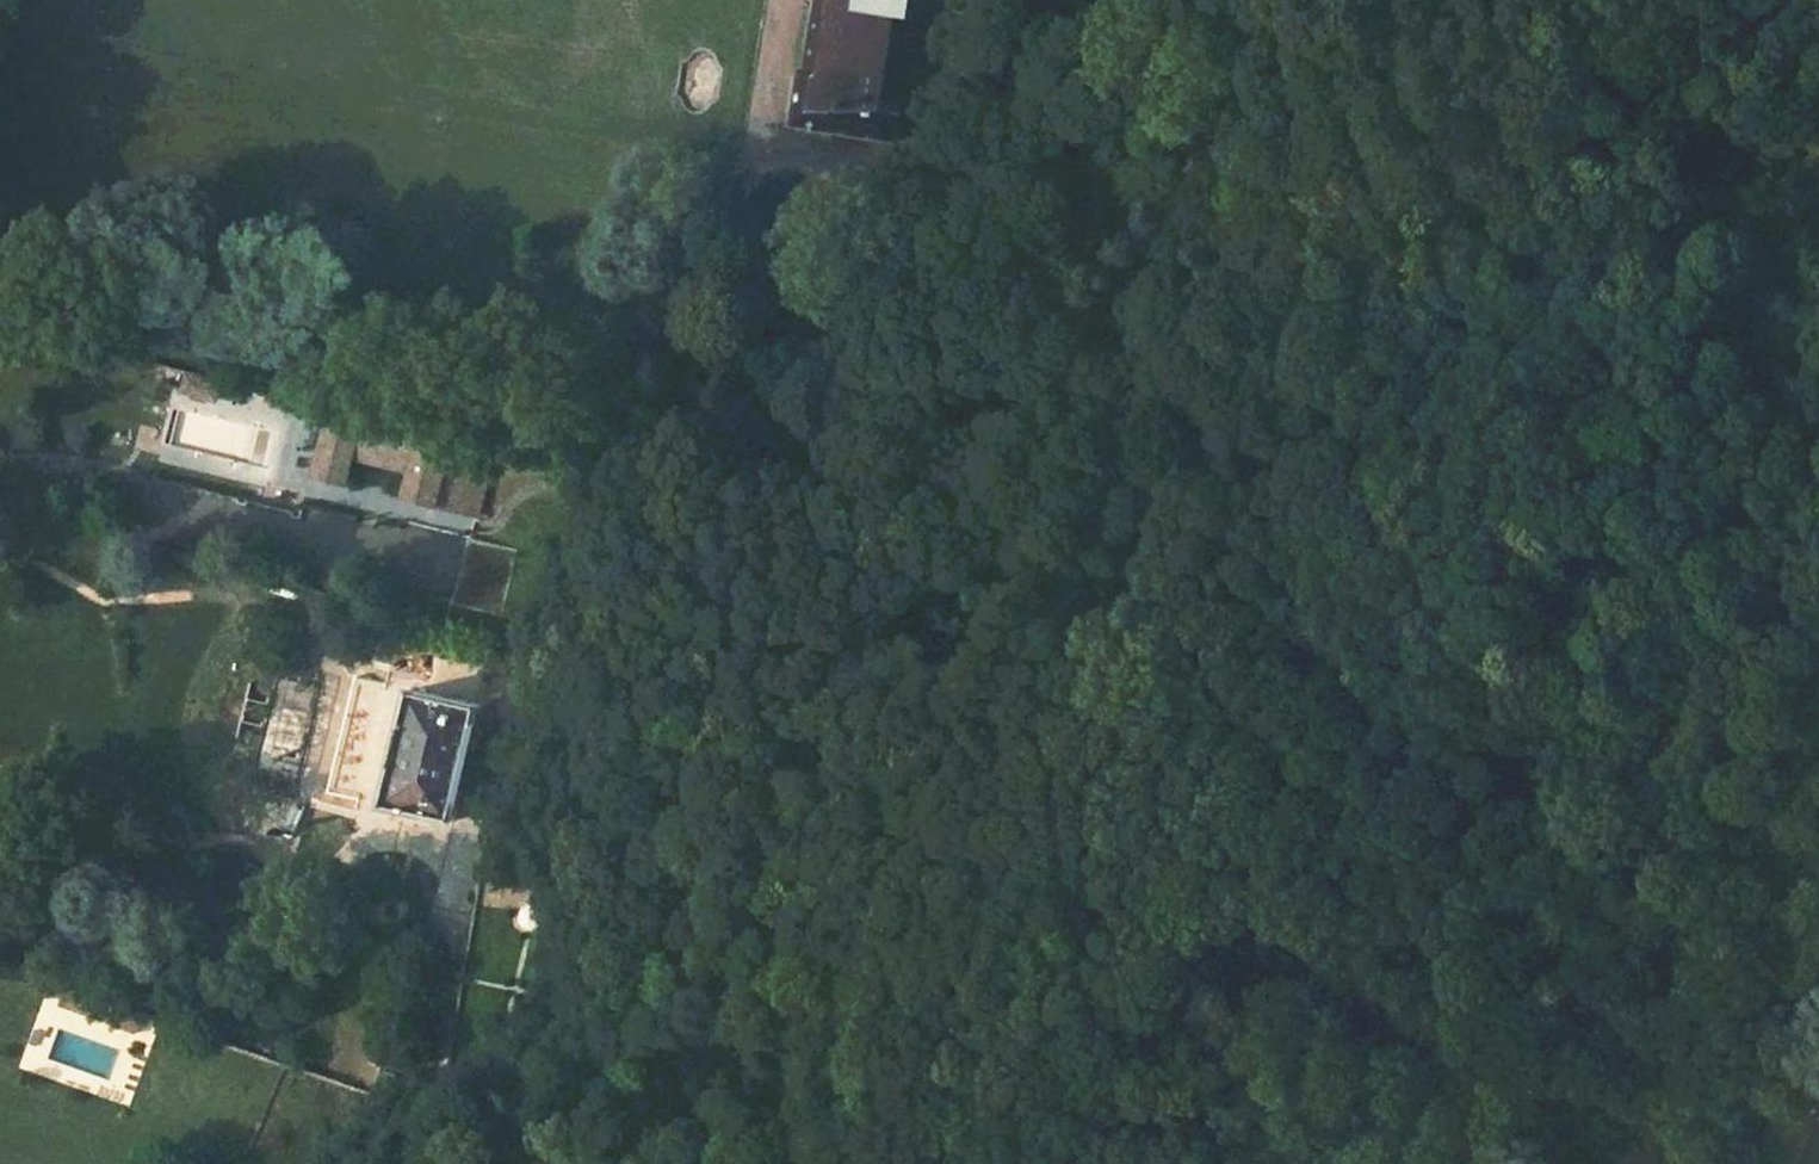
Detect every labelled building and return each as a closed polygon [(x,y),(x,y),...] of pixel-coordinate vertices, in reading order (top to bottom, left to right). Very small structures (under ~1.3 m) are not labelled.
[(800,121),(904,139),(908,115),(903,115),(906,99),(887,96),(903,0),(820,0),(800,121)] [(225,379),(187,369),(180,392),(219,402),(225,379)] [(336,408),(320,473),(349,481),(355,455),(414,470),(406,495),(460,508),(461,502),(476,445),(336,408)] [(476,445),(461,502),(482,507),(497,450),(476,445)] [(359,796),(389,684),(360,676),(329,788),(359,796)] [(454,820),(483,707),(413,689),(384,802),(454,820)]
